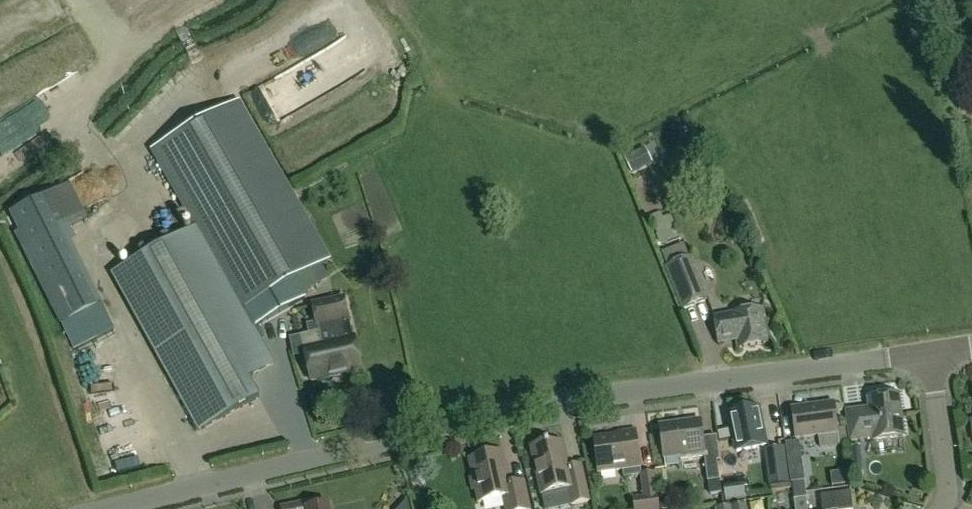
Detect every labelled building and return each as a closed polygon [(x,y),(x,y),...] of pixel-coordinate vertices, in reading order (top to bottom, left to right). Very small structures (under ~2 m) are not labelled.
[(0,97),(0,122),(3,125),(19,111),(27,103),(12,86),(0,97)] [(305,300),(302,294),(320,284),(312,271),(327,263),(238,101),(155,147),(199,227),(114,273),(200,431),(259,398),(248,378),(274,364),(254,327),(305,300)] [(631,173),(642,167),(634,153),(624,158),(631,173)] [(83,211),(70,183),(6,214),(61,324),(97,306),(57,223),(83,211)] [(649,217),(657,234),(655,234),(659,243),(673,237),(669,228),(677,225),(671,214),(663,218),(660,212),(649,217)] [(709,300),(692,257),(689,258),(684,244),(661,253),(666,267),(665,268),(681,311),(709,300)] [(359,376),(359,370),(361,370),(355,338),(352,339),(349,321),(344,298),(312,305),(318,333),(301,337),(311,381),(347,373),(350,377),(359,376)] [(768,343),(762,310),(732,315),(714,318),(718,340),(736,337),(738,349),(768,343)] [(874,440),(904,436),(898,396),(868,400),(870,410),(847,413),(851,441),(874,438),(874,440)] [(833,404),(792,410),(796,438),(837,433),(833,404)] [(750,410),(729,415),(736,445),(744,444),(746,451),(766,446),(759,415),(751,417),(750,410)] [(705,458),(700,422),(660,427),(664,457),(677,456),(678,459),(681,461),(705,458)] [(719,442),(734,439),(732,430),(717,433),(719,442)] [(594,439),(599,474),(622,470),(624,478),(640,476),(642,497),(632,499),(633,508),(659,508),(656,473),(641,474),(635,431),(618,433),(618,435),(594,439)] [(805,486),(799,442),(786,443),(792,487),(805,486)] [(548,445),(531,449),(541,495),(569,489),(572,505),(589,501),(581,466),(568,469),(563,444),(549,447),(548,445)] [(852,448),(855,469),(863,468),(860,447),(852,448)] [(790,488),(784,449),(764,451),(768,492),(790,488)] [(469,461),(473,479),(470,480),(472,490),(475,490),(478,503),(503,498),(505,508),(530,508),(524,483),(510,486),(503,453),(469,461)] [(716,461),(705,463),(709,495),(720,494),(716,461)] [(851,475),(829,478),(832,491),(852,488),(851,475)] [(805,486),(792,487),(794,500),(806,498),(805,486)] [(808,508),(852,508),(850,491),(820,494),(807,496),(808,508)] [(908,502),(918,505),(921,497),(910,494),(908,502)] [(408,498),(398,508),(410,508),(408,498)] [(795,508),(807,508),(806,498),(794,500),(795,508)]
